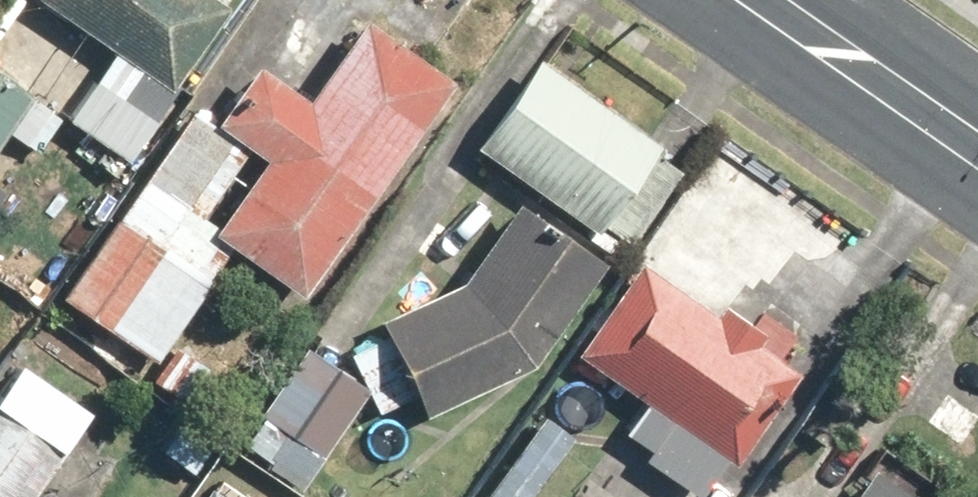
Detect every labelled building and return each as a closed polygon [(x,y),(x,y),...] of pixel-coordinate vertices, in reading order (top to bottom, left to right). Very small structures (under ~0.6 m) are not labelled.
[(160,86),(226,0),(48,0),(160,86)] [(361,11),(300,94),(259,65),(219,121),(268,157),(219,224),(310,289),(460,82),(361,11)] [(544,54),(479,141),(593,226),(659,138),(544,54)] [(27,96),(0,79),(0,140),(27,96)] [(384,318),(423,411),(533,366),(601,259),(516,206),(466,284),(384,318)] [(129,220),(63,304),(106,338),(172,253),(129,220)] [(639,259),(575,355),(737,463),(801,367),(639,259)] [(264,422),(323,457),(367,383),(309,348),(264,422)] [(77,417),(15,376),(0,399),(0,496),(24,496),(77,417)] [(569,444),(539,423),(485,496),(530,496),(569,444)] [(871,467),(849,496),(911,496),(871,467)]
